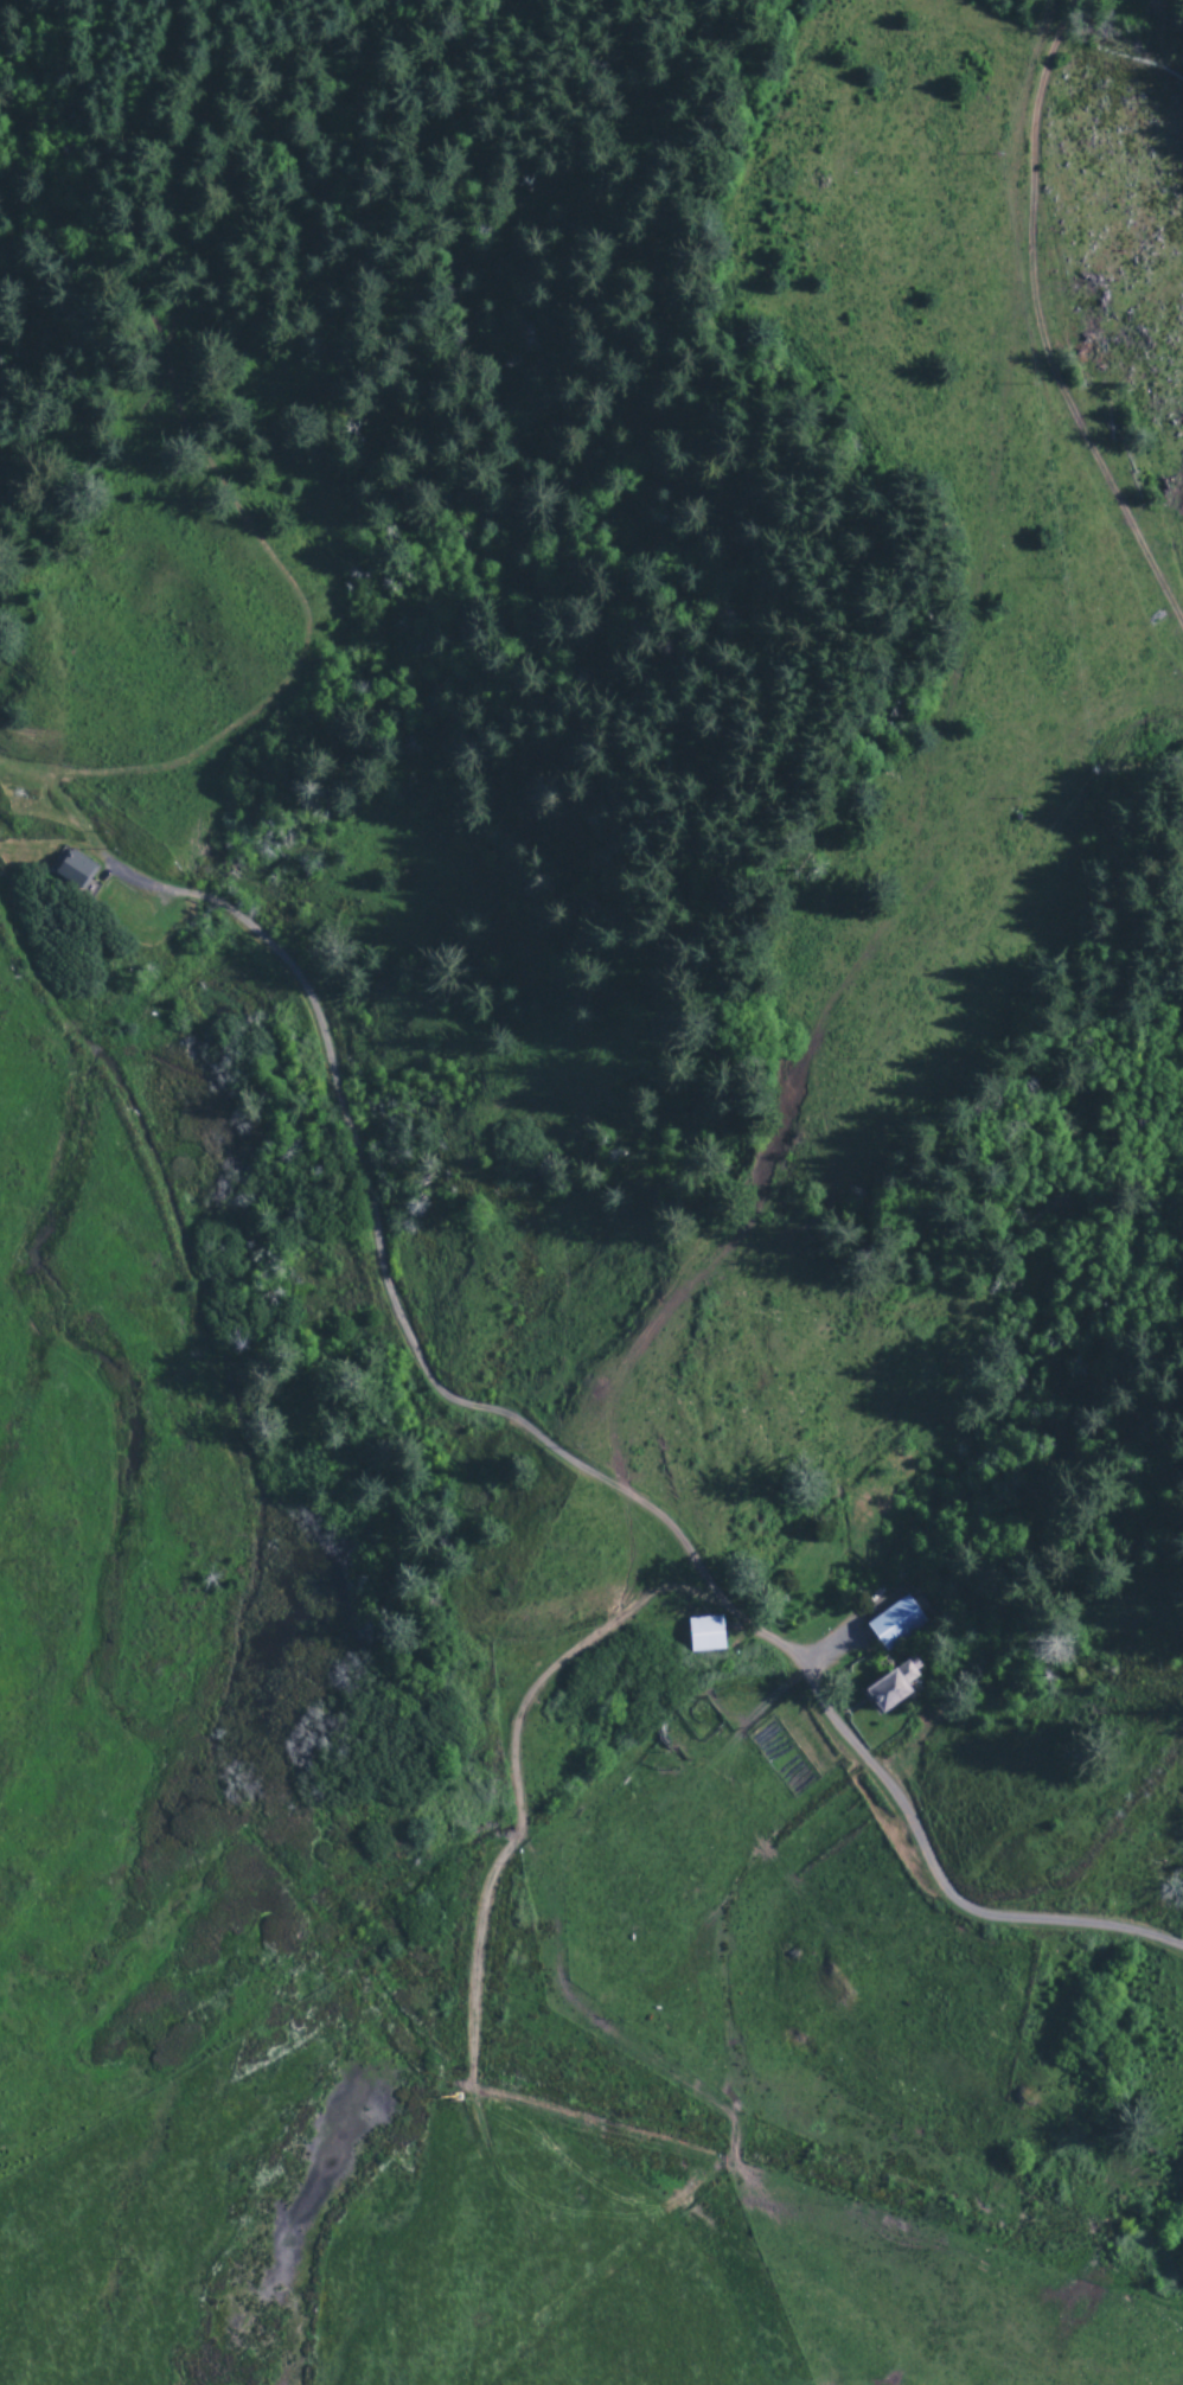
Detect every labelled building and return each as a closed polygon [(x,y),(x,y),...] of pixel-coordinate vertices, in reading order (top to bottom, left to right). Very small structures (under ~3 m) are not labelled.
[(57,879),(87,890),(96,865),(67,855),(57,879)] [(882,1653),(924,1621),(904,1595),(862,1627),(882,1653)] [(721,1616),(683,1621),(688,1655),(726,1649),(721,1616)] [(869,1691),(888,1715),(918,1690),(910,1680),(921,1670),(911,1657),(869,1691)]
